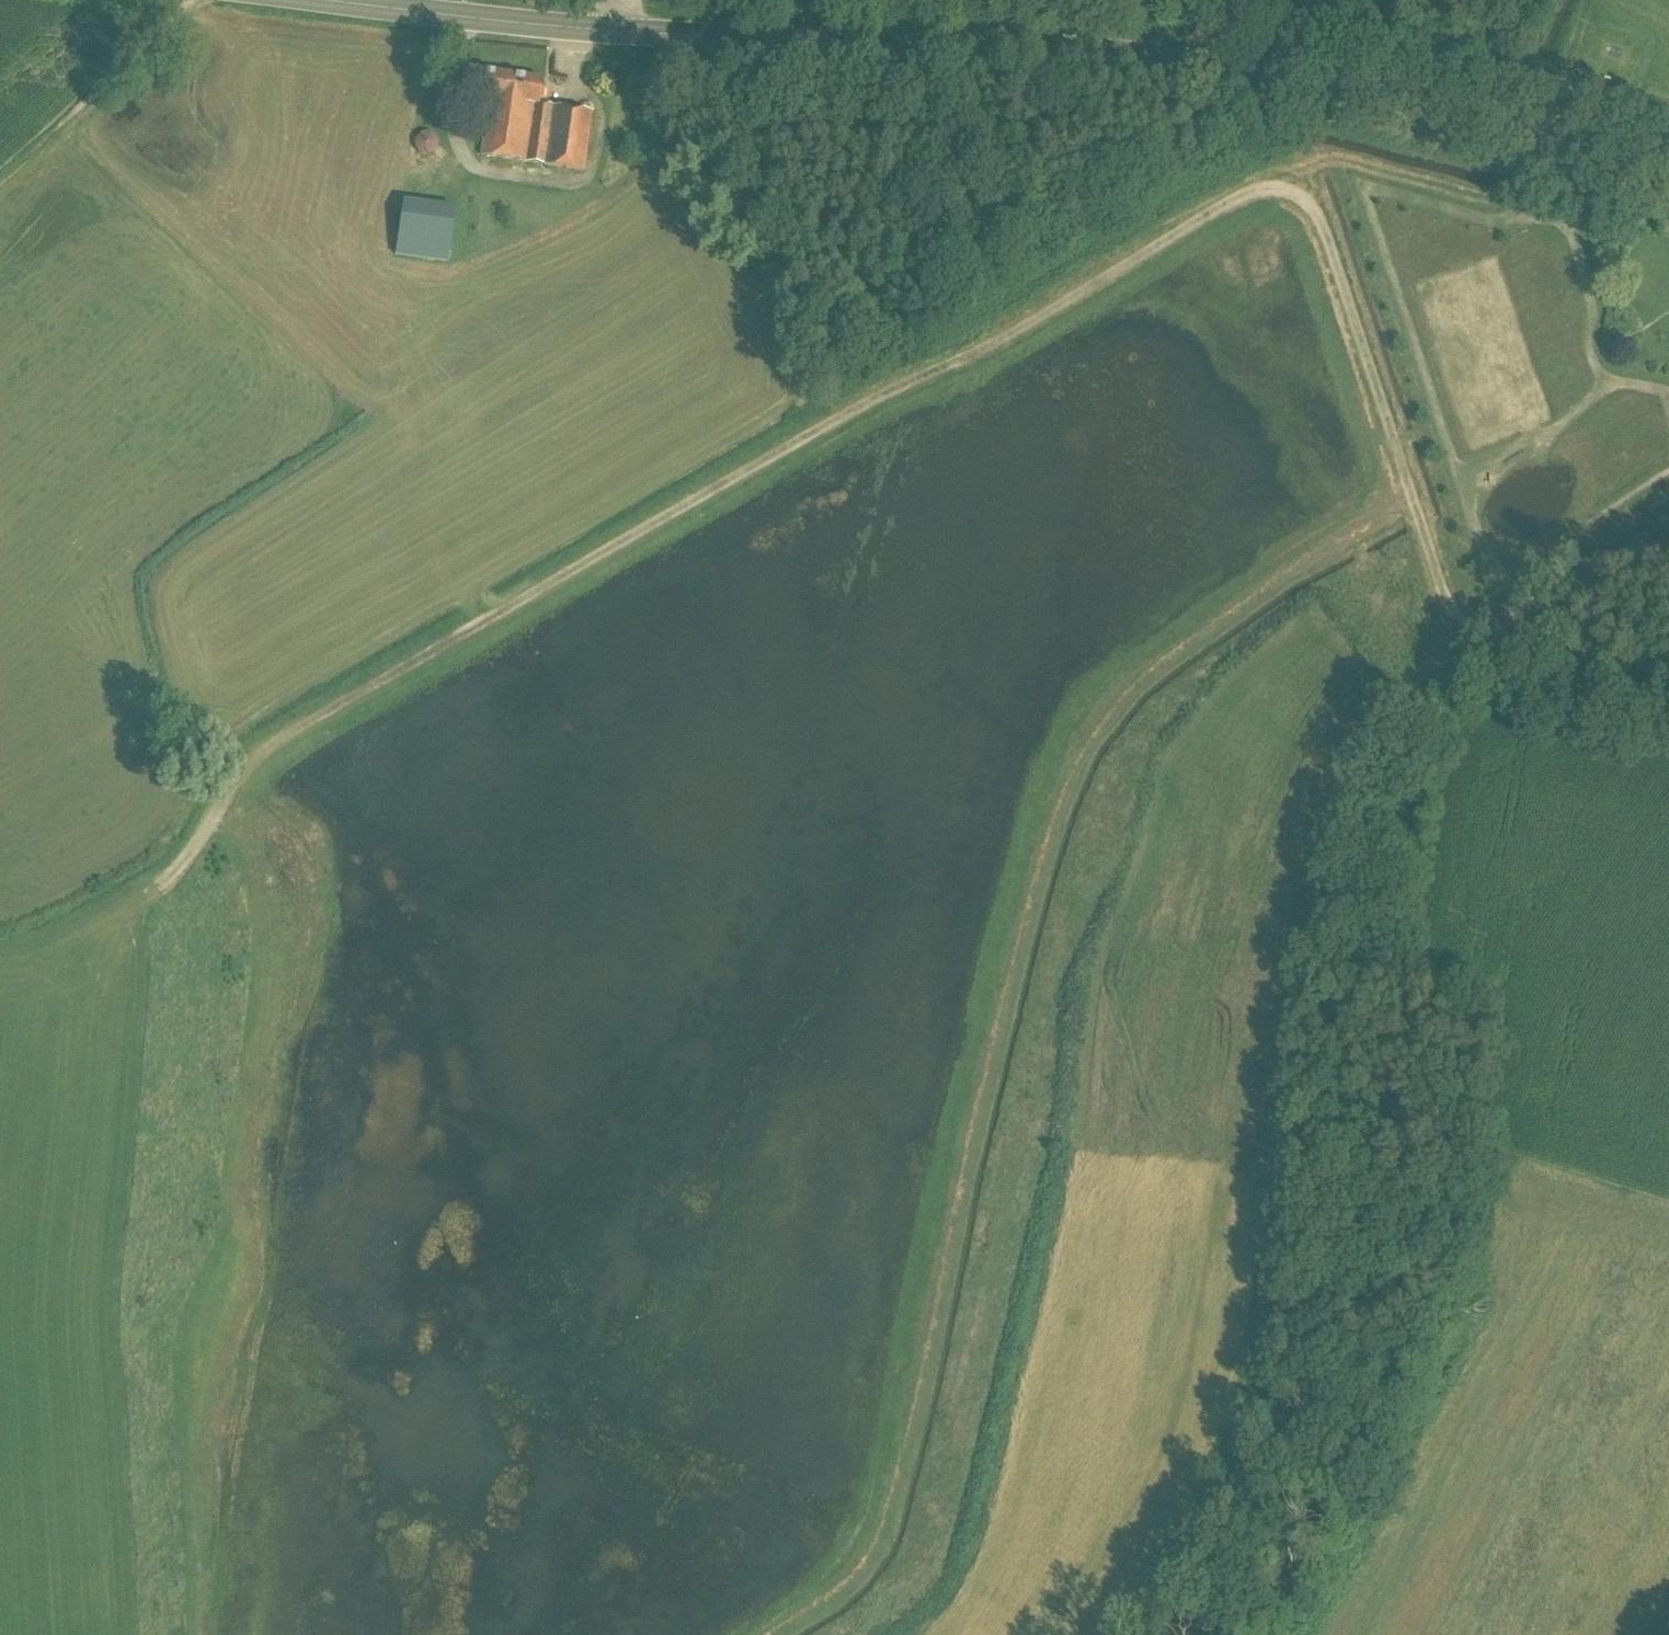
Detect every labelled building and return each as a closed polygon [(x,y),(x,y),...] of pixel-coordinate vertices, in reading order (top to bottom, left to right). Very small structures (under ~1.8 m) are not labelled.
[(502,101),(506,75),(467,70),(465,95),(489,99),(502,101)] [(480,156),(586,172),(594,112),(540,104),(542,80),(506,75),(502,101),(489,99),(488,109),(487,109),(485,125),(486,125),(484,136),(483,136),(480,156)] [(403,205),(395,256),(449,264),(456,213),(403,205)]
